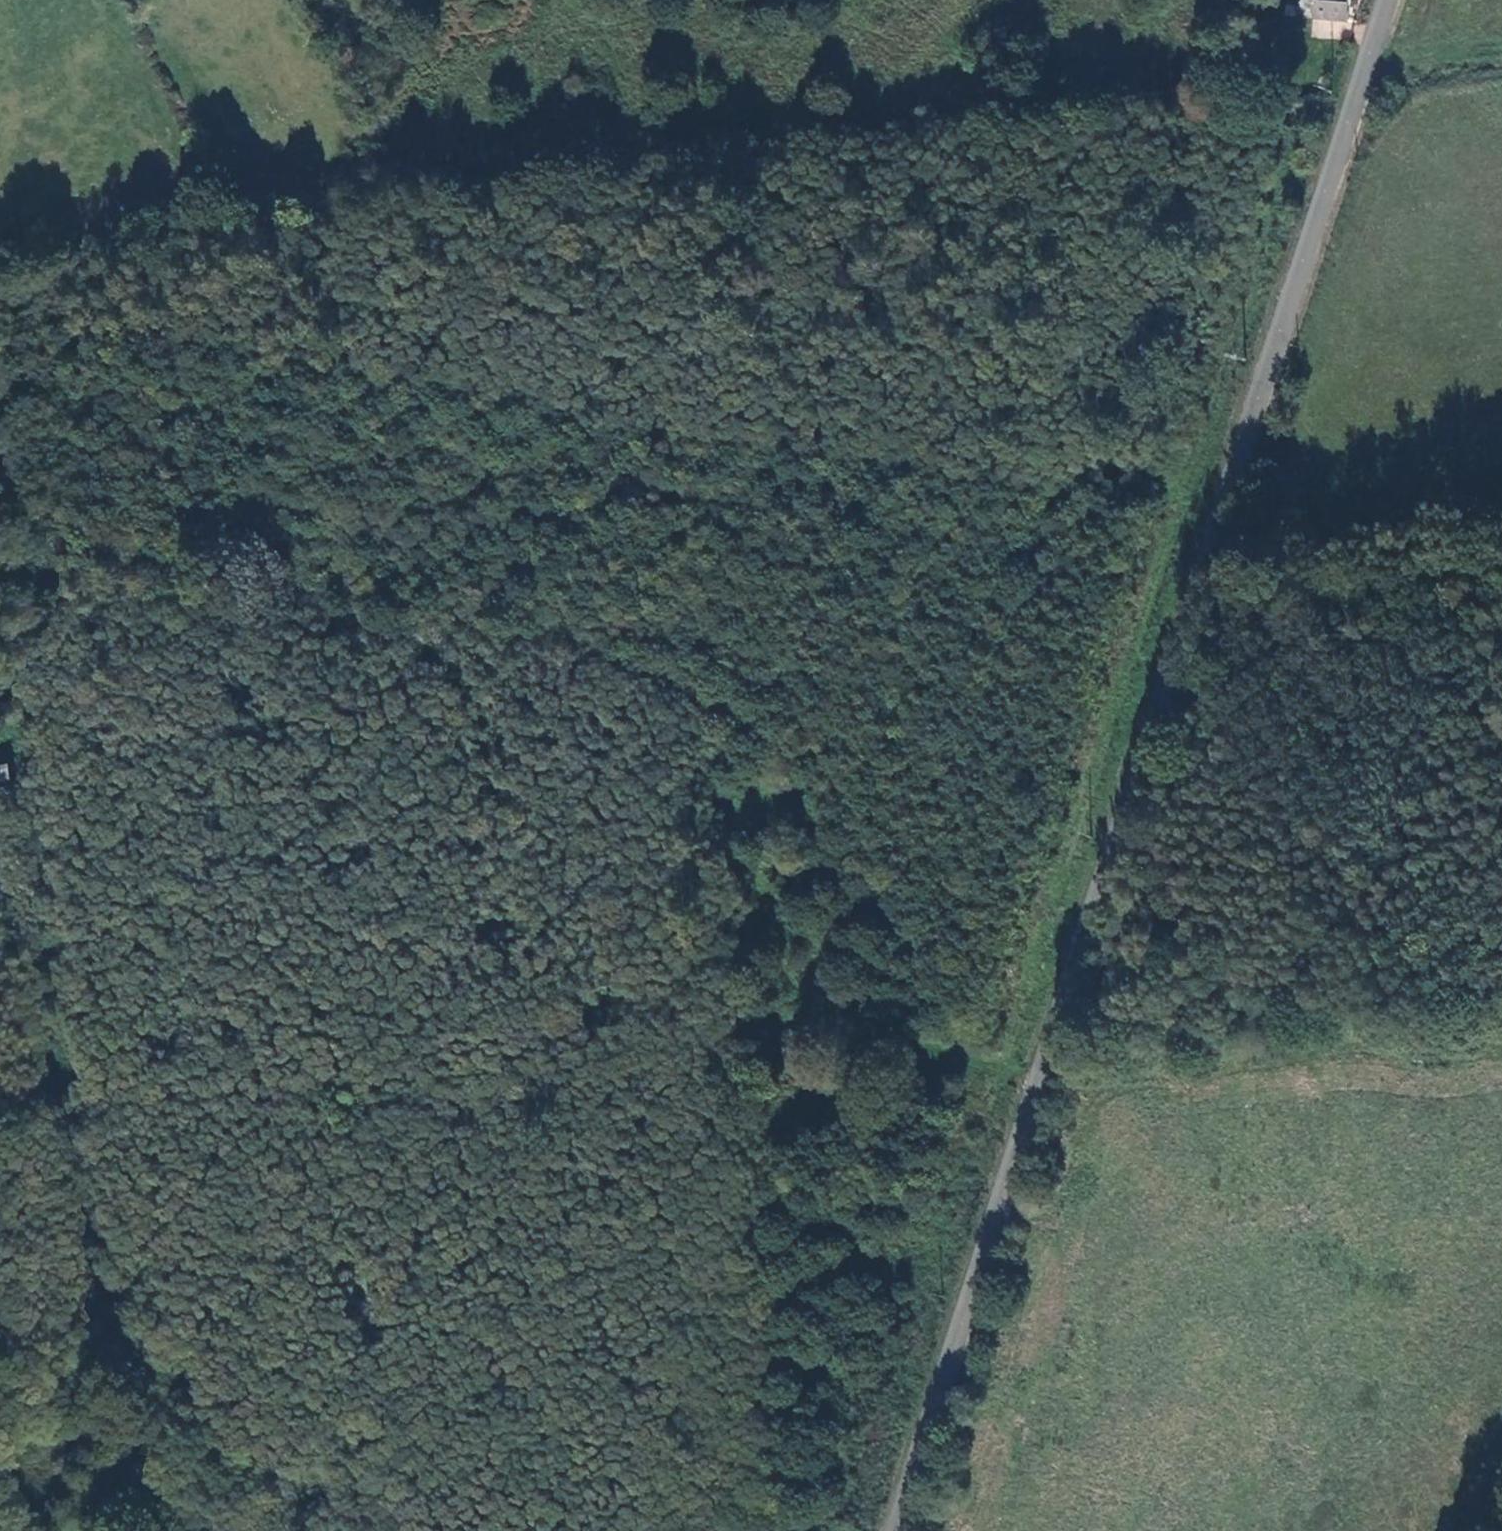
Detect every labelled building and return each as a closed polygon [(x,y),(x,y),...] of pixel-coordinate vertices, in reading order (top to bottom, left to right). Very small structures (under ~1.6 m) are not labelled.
[(1322,14),(1355,19),(1358,0),(1325,0),(1322,14)]
